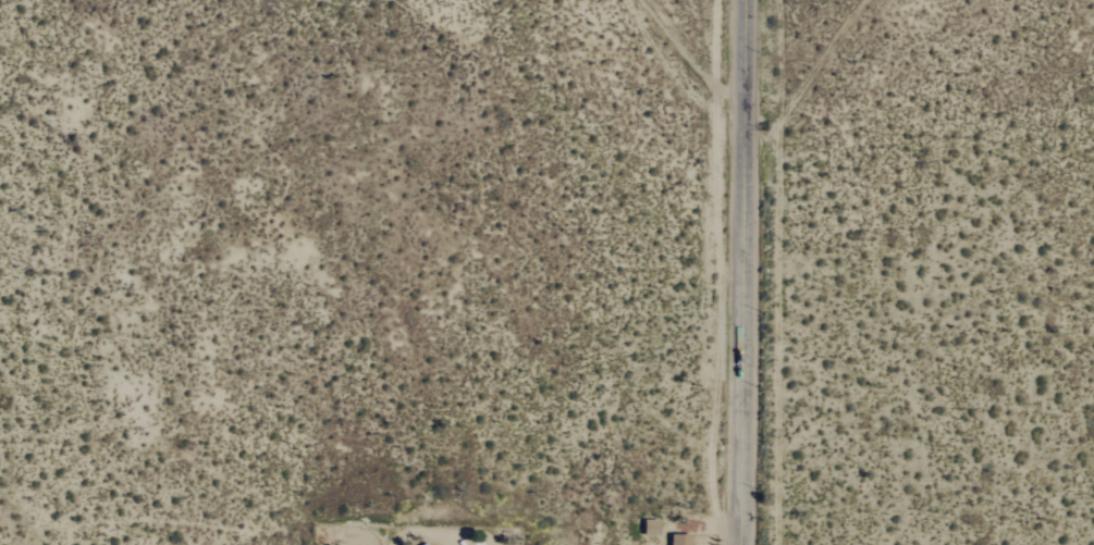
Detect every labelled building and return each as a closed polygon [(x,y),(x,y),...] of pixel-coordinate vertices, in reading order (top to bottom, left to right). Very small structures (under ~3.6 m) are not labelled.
[(687,535),(667,535),(667,544),(687,544),(687,535)]
